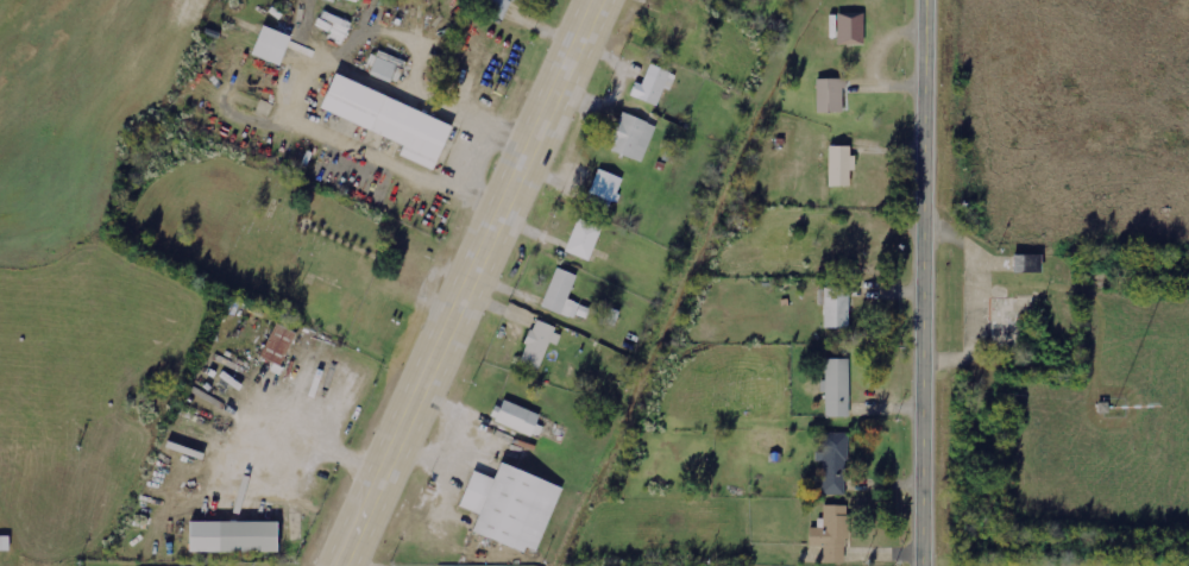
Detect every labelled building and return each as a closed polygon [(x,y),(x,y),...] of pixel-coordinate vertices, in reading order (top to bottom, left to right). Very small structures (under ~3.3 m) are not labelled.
[(515,0),(490,0),(485,11),(505,20),(515,0)] [(864,44),(864,13),(837,13),(838,44),(864,44)] [(252,56),(281,64),(289,34),(260,26),(252,56)] [(398,84),(406,61),(378,51),(370,73),(398,84)] [(677,75),(650,65),(643,85),(636,82),(631,96),(658,106),(664,88),(671,90),(677,75)] [(404,143),(399,156),(435,170),(454,122),(332,76),(319,110),(404,143)] [(814,81),(814,112),(839,112),(841,81),(814,81)] [(657,125),(623,113),(610,150),(643,162),(657,125)] [(850,186),(850,170),(853,170),(853,146),(829,146),(829,186),(850,186)] [(590,203),(614,209),(623,177),(599,170),(590,203)] [(562,252),(586,262),(600,229),(575,220),(562,252)] [(1014,272),(1041,271),(1041,254),(1013,255),(1014,272)] [(555,270),(540,308),(568,320),(575,304),(565,300),(574,278),(555,270)] [(850,288),(819,288),(818,305),(824,305),(824,328),(849,328),(850,288)] [(535,367),(552,329),(535,322),(531,332),(528,331),(522,345),(526,347),(520,360),(535,367)] [(297,333),(275,323),(259,356),(281,367),(297,333)] [(825,392),(825,417),(848,417),(848,359),(824,359),(824,381),(817,381),(817,392),(825,392)] [(540,412),(501,402),(495,425),(541,436),(543,426),(537,425),(540,412)] [(846,495),(847,433),(824,432),(823,495),(846,495)] [(472,532),(526,552),(528,547),(539,551),(563,487),(500,463),(494,478),(473,470),(459,507),(478,514),(472,532)] [(823,562),(846,563),(848,506),(824,505),(824,519),(818,518),(817,527),(810,527),(809,546),(824,546),(823,562)] [(278,522),(189,521),(188,551),(278,553),(278,522)] [(10,536),(0,536),(0,551),(10,551),(10,536)]
